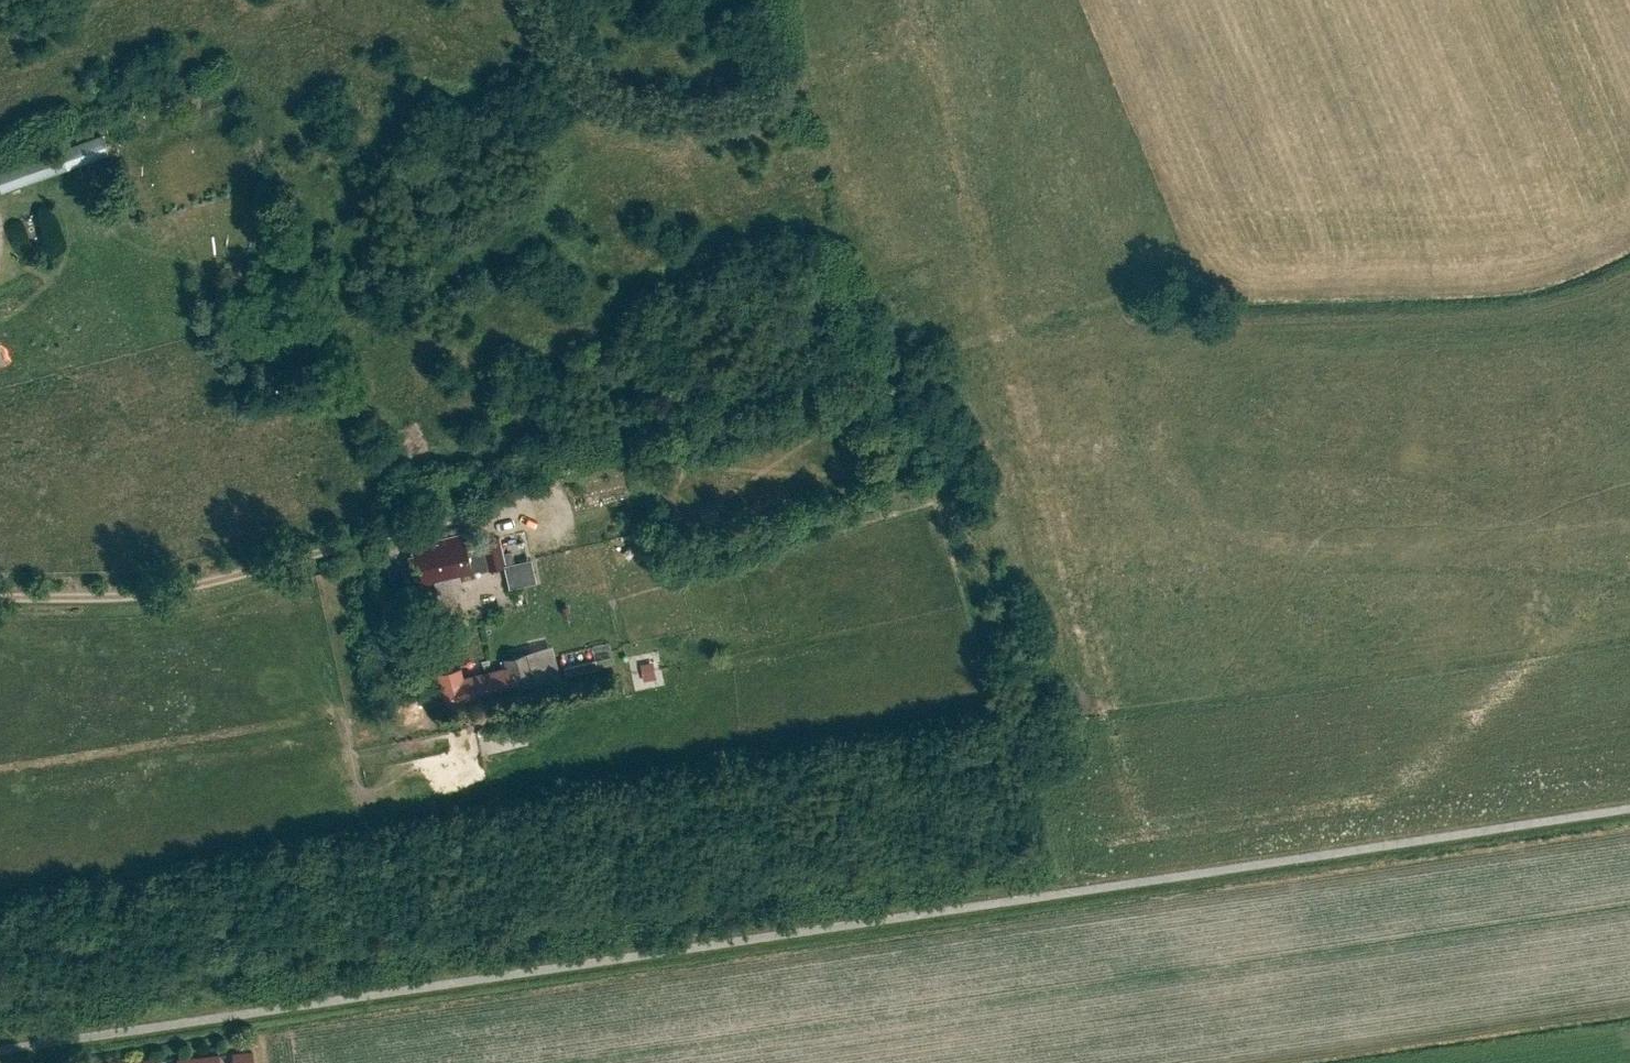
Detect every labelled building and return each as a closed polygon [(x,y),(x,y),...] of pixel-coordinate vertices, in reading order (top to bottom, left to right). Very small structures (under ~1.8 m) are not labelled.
[(96,141),(2,174),(8,192),(103,160),(96,141)] [(483,551),(468,554),(464,535),(439,540),(440,546),(429,548),(428,543),(411,547),(413,556),(409,557),(417,591),(437,586),(440,599),(446,604),(464,600),(460,581),(474,578),(473,574),(481,572),(481,574),(507,568),(500,539),(481,543),(483,551)] [(509,566),(514,590),(543,584),(538,560),(509,566)] [(505,666),(464,676),(462,667),(437,673),(445,707),(534,686),(527,653),(503,659),(505,666)] [(219,1055),(178,1059),(179,1062),(220,1062),(219,1055)]
